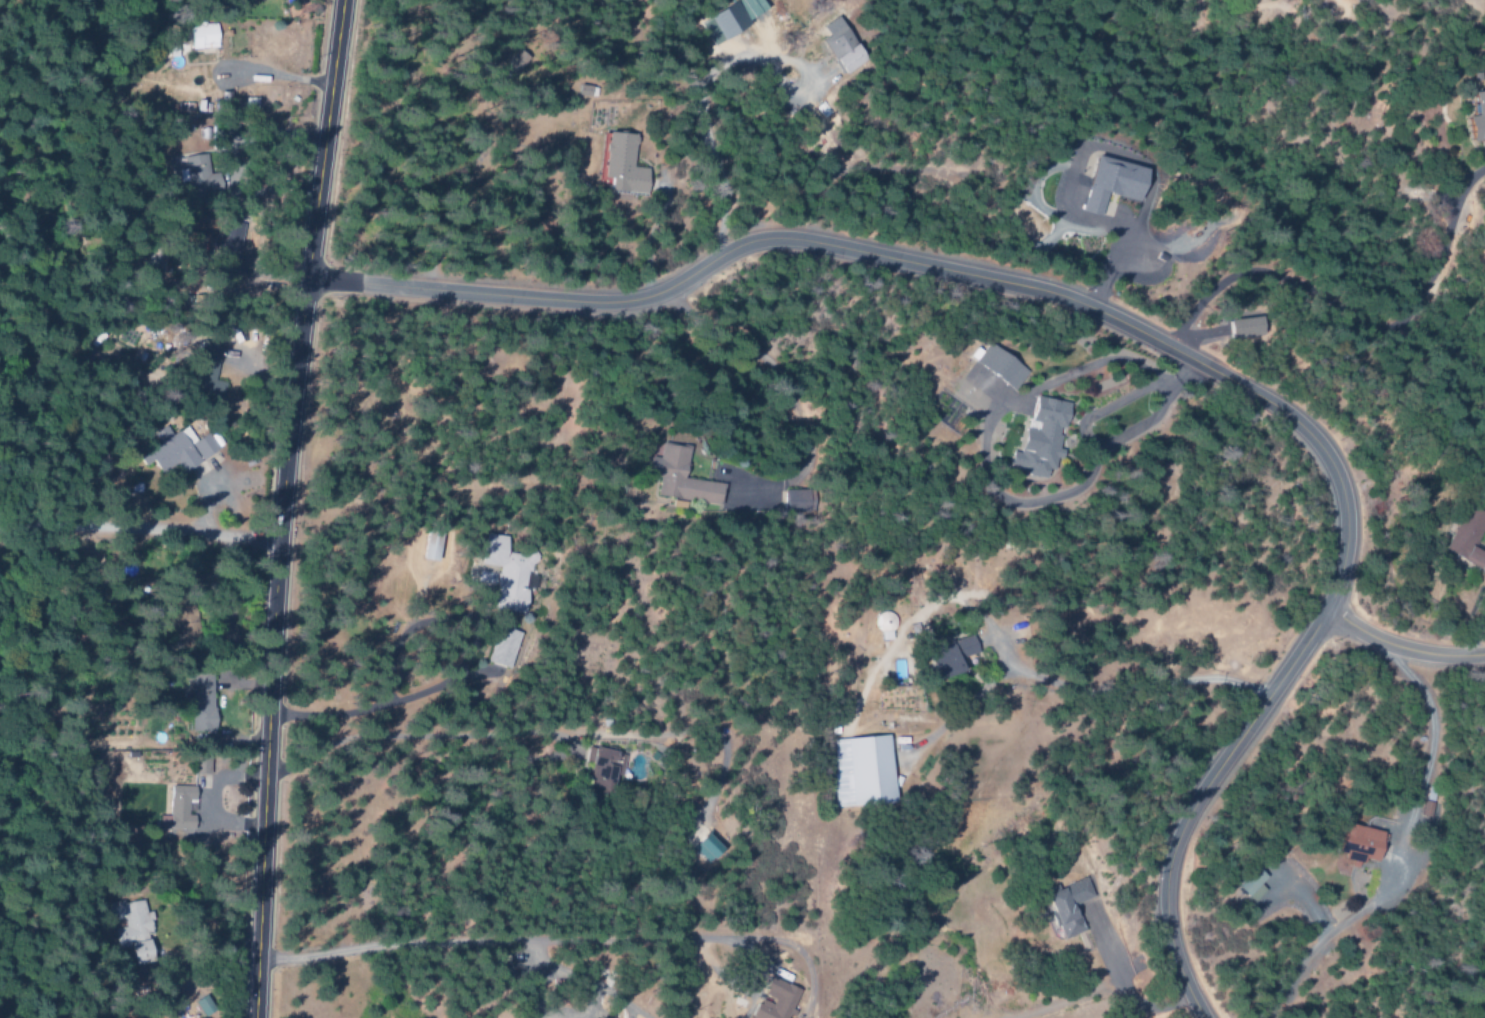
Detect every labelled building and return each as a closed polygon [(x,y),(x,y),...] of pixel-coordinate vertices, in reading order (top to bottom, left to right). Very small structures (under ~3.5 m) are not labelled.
[(717,40),(743,26),(741,22),(762,10),(756,0),(733,0),(704,17),(717,40)] [(839,75),(864,61),(837,16),(813,31),(839,75)] [(214,49),(214,24),(186,24),(186,49),(214,49)] [(525,61),(514,51),(494,73),(505,83),(525,61)] [(593,89),(574,85),(573,95),(591,98),(593,89)] [(1468,93),(1471,116),(1461,118),(1464,143),(1476,142),(1478,152),(1484,151),(1484,90),(1468,93)] [(644,169),(630,168),(631,135),(601,134),(599,180),(606,180),(605,193),(643,195),(644,169)] [(1095,217),(1100,194),(1133,202),(1140,169),(1089,157),(1076,213),(1095,217)] [(247,226),(221,219),(209,267),(235,273),(247,226)] [(1225,339),(1257,338),(1256,318),(1224,320),(1225,339)] [(185,391),(219,398),(222,384),(212,382),(219,348),(195,344),(185,391)] [(1025,371),(981,344),(969,364),(1012,391),(1025,371)] [(1066,404),(1028,396),(1016,454),(1007,452),(1004,465),(1012,467),(1011,473),(1041,479),(1043,469),(1051,471),(1066,404)] [(183,428),(168,437),(161,427),(149,434),(156,446),(144,454),(156,474),(172,464),(178,474),(197,463),(186,447),(192,443),(183,428)] [(683,449),(655,445),(653,459),(645,457),(642,477),(657,479),(653,506),(682,510),(683,502),(715,506),(718,485),(679,479),(683,449)] [(781,509),(806,510),(806,491),(782,490),(781,509)] [(1476,567),(1482,553),(1470,547),(1483,517),(1461,507),(1441,552),(1476,567)] [(437,531),(421,529),(418,560),(434,561),(437,531)] [(489,610),(519,614),(525,578),(531,579),(534,558),(501,553),(504,538),(480,534),(475,565),(495,568),(489,610)] [(484,662),(507,670),(519,634),(496,626),(484,662)] [(951,641),(957,659),(974,654),(969,636),(951,641)] [(923,647),(928,678),(955,672),(949,642),(923,647)] [(187,732),(209,732),(208,674),(186,674),(187,732)] [(833,808),(890,804),(885,736),(828,740),(833,808)] [(622,754),(588,748),(581,786),(597,789),(600,777),(617,780),(622,754)] [(189,774),(206,775),(207,758),(190,757),(189,774)] [(164,829),(170,830),(187,830),(189,837),(208,839),(208,832),(209,832),(202,809),(183,815),(184,803),(190,801),(191,787),(166,786),(164,829)] [(1427,819),(1432,805),(1421,801),(1417,815),(1427,819)] [(1328,872),(1350,877),(1353,858),(1371,862),(1377,831),(1337,823),(1328,872)] [(721,846),(704,830),(689,847),(705,863),(721,846)] [(1231,886),(1248,904),(1261,892),(1254,884),(1261,878),(1251,868),(1231,886)] [(1037,894),(1048,928),(1053,926),(1057,939),(1079,932),(1070,904),(1089,898),(1083,879),(1037,894)] [(104,906),(107,922),(120,919),(122,928),(111,930),(115,950),(124,948),(127,961),(147,957),(143,936),(148,935),(142,899),(104,906)] [(766,977),(758,994),(769,999),(767,1005),(755,999),(746,1017),(782,1017),(785,1017),(797,991),(766,977)]
